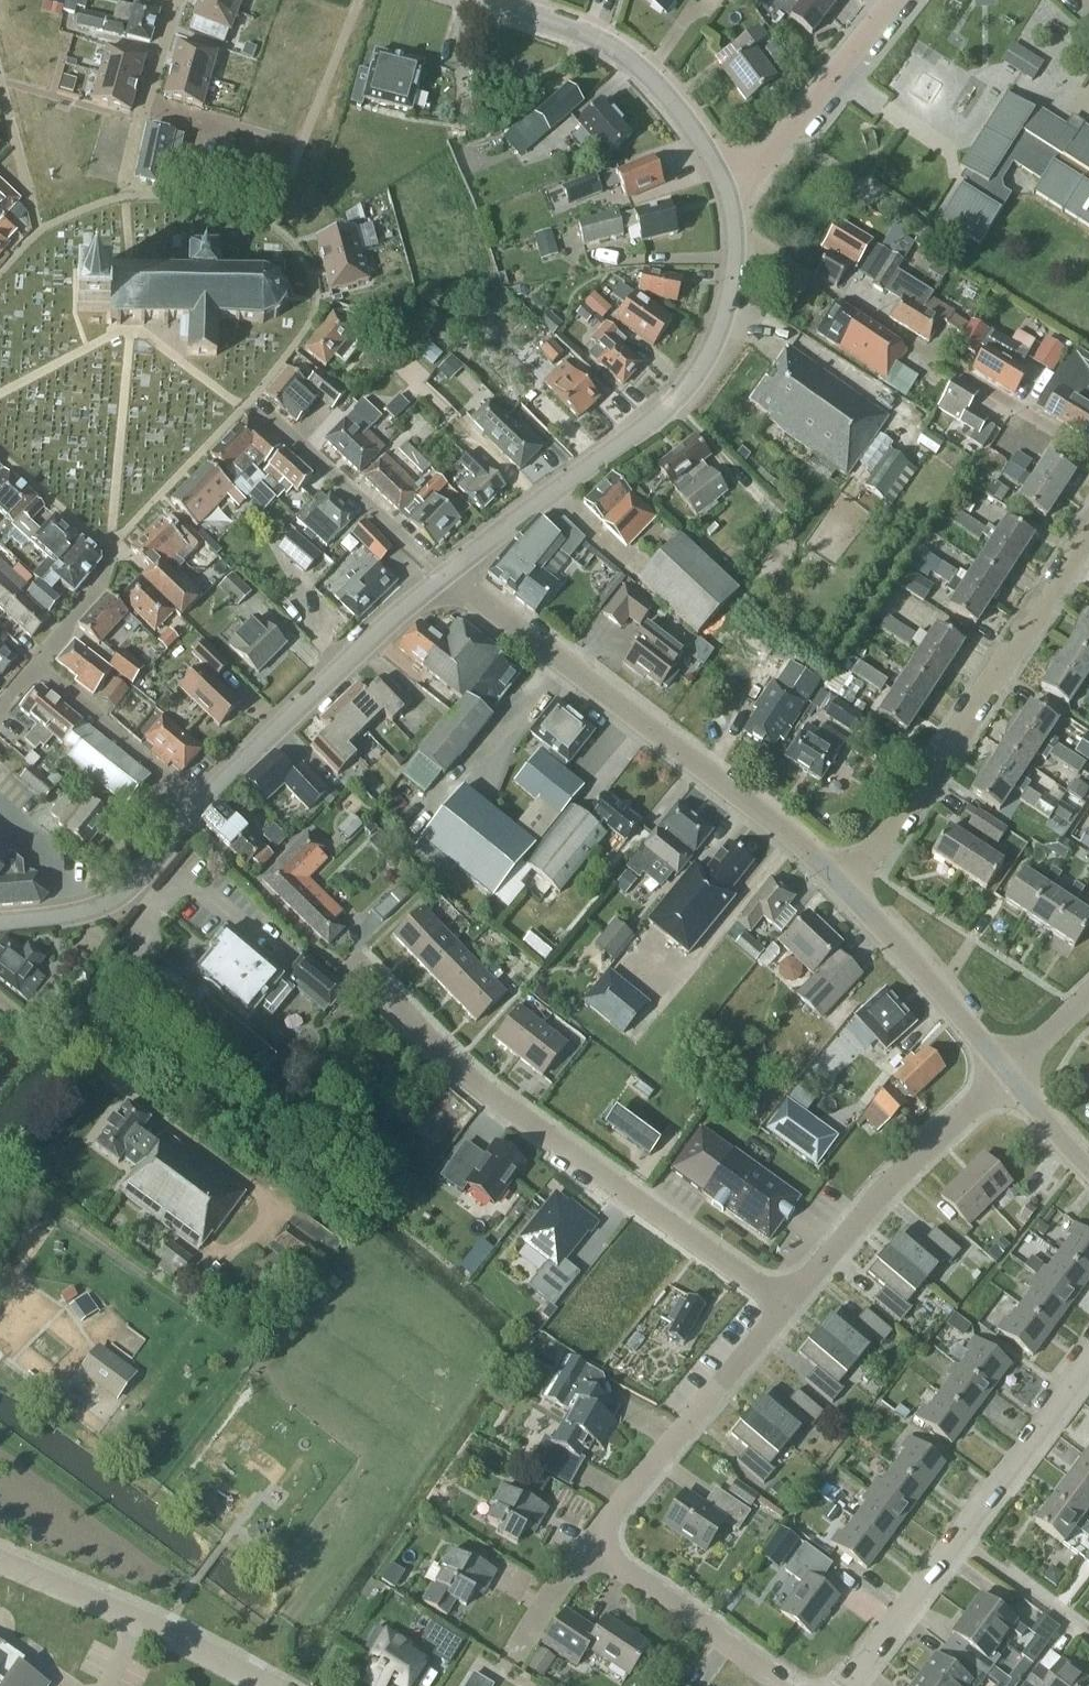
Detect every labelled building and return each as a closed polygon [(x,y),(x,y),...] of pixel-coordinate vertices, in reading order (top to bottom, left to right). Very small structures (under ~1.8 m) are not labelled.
[(87,0),(65,0),(62,11),(74,15),(76,7),(85,10),(87,0)] [(232,34),(234,34),(244,8),(222,0),(204,0),(197,20),(198,20),(193,34),(227,47),(232,34)] [(247,0),(222,0),(244,8),(247,0)] [(674,0),(645,0),(665,14),(674,0)] [(827,14),(810,0),(804,0),(789,18),(811,35),(827,14)] [(827,14),(838,0),(810,0),(827,14)] [(132,9),(117,5),(112,21),(79,13),(75,26),(123,38),(124,35),(149,43),(158,13),(133,6),(132,9)] [(745,102),(776,79),(753,49),(764,40),(757,30),(731,50),(738,59),(722,71),(745,102)] [(1004,60),(1037,78),(1047,60),(1014,42),(1004,60)] [(213,81),(221,55),(183,43),(175,70),(213,81)] [(137,83),(145,57),(107,45),(99,72),(137,83)] [(358,69),(349,104),(361,107),(363,100),(411,113),(423,66),(374,54),(369,72),(358,69)] [(175,70),(168,96),(206,108),(213,81),(175,70)] [(91,98),(129,110),(137,83),(99,72),(91,98)] [(72,93),(76,80),(63,77),(60,89),(72,93)] [(567,85),(534,114),(548,130),(581,101),(567,85)] [(1005,94),(959,168),(968,174),(938,220),(979,245),(1011,195),(1002,190),(1001,181),(1012,163),(1040,181),(1031,194),(1088,231),(1088,131),(1082,126),(1077,134),(1035,107),(1032,111),(1005,94)] [(463,127),(482,125),(478,100),(460,102),(463,127)] [(605,158),(632,135),(602,101),(576,124),(605,158)] [(190,158),(179,155),(183,137),(145,129),(134,181),(162,187),(163,183),(172,185),(176,166),(188,169),(198,171),(201,158),(191,156),(190,158)] [(662,185),(652,159),(628,168),(628,167),(602,177),(607,189),(619,184),(625,199),(662,185)] [(568,207),(601,194),(594,175),(560,188),(568,207)] [(2,220),(19,201),(0,183),(0,222),(2,220)] [(17,205),(11,211),(21,220),(27,214),(17,205)] [(676,234),(669,205),(633,214),(632,214),(617,218),(616,214),(577,224),(582,246),(621,236),(620,231),(635,228),(639,243),(676,234)] [(925,241),(931,231),(895,208),(888,218),(925,241)] [(0,222),(0,253),(8,244),(6,243),(16,233),(2,220),(0,222)] [(827,253),(814,275),(835,288),(848,266),(854,269),(871,242),(837,222),(821,249),(827,253)] [(538,253),(555,248),(550,230),(533,235),(538,253)] [(324,270),(362,260),(355,233),(316,243),(324,270)] [(901,237),(890,256),(900,262),(911,243),(901,237)] [(217,264),(218,248),(189,248),(189,273),(168,273),(168,267),(164,267),(164,272),(144,272),(145,267),(141,267),(141,272),(120,272),(121,266),(117,266),(116,272),(110,272),(110,279),(76,279),(76,312),(109,313),(109,320),(116,320),(116,325),(120,325),(120,320),(140,320),(140,326),(143,326),(143,320),(163,321),(163,326),(167,326),(167,321),(180,320),(179,341),(188,341),(187,356),(215,357),(216,321),(234,322),(234,328),(238,328),(238,322),(258,323),(258,325),(262,324),(262,322),(273,317),(275,319),(278,317),(277,315),(283,308),(285,308),(286,305),(284,304),(284,294),(286,293),(285,289),(283,290),(278,281),(279,279),(276,277),(275,278),(264,273),(264,267),(259,267),(258,264),(239,264),(240,268),(235,268),(235,273),(216,273),(217,264)] [(861,271),(875,280),(889,257),(875,249),(861,271)] [(909,331),(929,298),(932,294),(895,270),(900,262),(890,256),(889,257),(875,280),(872,285),(882,291),(885,286),(901,296),(888,318),(909,331)] [(324,270),(331,296),(369,286),(362,260),(324,270)] [(217,264),(216,273),(235,273),(235,268),(235,264),(217,264)] [(676,302),(681,281),(642,272),(637,293),(676,302)] [(633,296),(620,286),(612,298),(625,307),(615,320),(653,347),(671,321),(634,294),(633,296)] [(592,295),(585,303),(600,318),(608,310),(592,295)] [(987,311),(998,308),(995,295),(984,297),(987,311)] [(962,337),(969,325),(953,315),(955,313),(929,298),(909,331),(928,342),(941,321),(947,325),(946,327),(962,337)] [(585,323),(594,314),(584,304),(575,314),(585,323)] [(906,398),(918,377),(896,363),(904,350),(870,327),(834,304),(816,334),(885,377),(882,382),(906,398)] [(430,305),(421,314),(431,323),(440,313),(430,305)] [(551,336),(562,325),(549,313),(538,324),(551,336)] [(344,365),(362,342),(351,333),(353,331),(332,315),(304,350),(325,367),(333,356),(344,365)] [(1013,394),(1027,370),(1020,367),(1028,353),(989,330),(988,332),(972,322),(969,325),(962,337),(956,346),(973,356),(979,346),(985,350),(973,370),(1013,394)] [(621,385),(639,366),(620,348),(625,342),(605,323),(589,340),(596,347),(589,355),(621,385)] [(551,365),(566,350),(554,337),(539,351),(551,365)] [(418,352),(431,365),(441,354),(427,342),(418,352)] [(813,454),(845,476),(886,419),(787,348),(748,402),(765,414),(763,418),(813,454)] [(1071,348),(1035,408),(1043,413),(1088,441),(1088,359),(1071,348)] [(1039,350),(1032,361),(1052,374),(1059,363),(1039,350)] [(450,356),(435,370),(445,380),(460,367),(450,356)] [(577,418),(597,399),(564,364),(555,373),(563,382),(552,392),(577,418)] [(306,385),(288,369),(264,396),(295,423),(297,422),(300,420),(303,416),(304,413),(317,398),(331,410),(344,394),(318,372),(306,385)] [(977,446),(982,446),(993,427),(966,411),(976,394),(953,380),(936,408),(975,432),(969,441),(977,446)] [(393,420),(408,405),(399,395),(383,410),(393,420)] [(358,474),(384,448),(366,432),(380,417),(361,400),(353,408),(354,409),(324,440),(358,474)] [(502,414),(490,402),(480,412),(472,420),(484,432),(482,433),(500,450),(499,452),(519,471),(542,448),(521,427),(517,431),(500,415),(502,414)] [(900,413),(888,439),(911,450),(923,423),(900,413)] [(251,467),(256,471),(258,469),(259,470),(279,448),(247,419),(238,429),(237,428),(210,456),(217,463),(225,471),(226,471),(231,465),(242,476),(251,467)] [(708,471),(702,464),(709,459),(692,438),(656,466),(696,517),(728,493),(710,469),(708,471)] [(410,464),(419,455),(405,442),(397,451),(410,464)] [(264,479),(260,484),(275,499),(277,501),(284,494),(277,487),(283,481),(297,494),(311,478),(282,451),(262,474),(266,478),(264,479)] [(480,511),(505,487),(469,451),(458,462),(471,475),(457,488),(480,511)] [(985,464),(1003,460),(988,451),(983,459),(985,464)] [(891,507),(915,472),(888,452),(863,487),(891,507)] [(1017,453),(1009,464),(1024,474),(1031,463),(1017,453)] [(384,454),(362,477),(382,498),(405,475),(384,454)] [(419,455),(410,464),(421,475),(430,466),(419,455)] [(1046,457),(1039,468),(1032,479),(1059,496),(1073,475),(1046,457)] [(229,474),(226,471),(225,471),(217,463),(211,469),(207,465),(189,483),(215,509),(233,491),(243,501),(248,496),(260,484),(264,479),(256,471),(251,467),(242,476),(231,488),(223,480),(229,474)] [(1002,475),(1017,484),(1024,474),(1009,464),(1002,475)] [(11,526),(21,516),(36,499),(3,470),(0,474),(0,516),(11,526)] [(399,513),(421,491),(418,488),(424,482),(420,478),(415,484),(405,475),(382,498),(398,512),(399,513)] [(421,491),(399,513),(408,523),(433,548),(459,521),(434,496),(446,484),(437,475),(421,491)] [(625,547),(654,518),(611,475),(583,504),(603,524),(602,525),(625,547)] [(1059,496),(1032,479),(1017,501),(1045,518),(1059,496)] [(1001,502),(1008,491),(993,481),(985,492),(1001,502)] [(196,528),(215,509),(189,483),(170,502),(196,528)] [(451,484),(439,495),(460,517),(472,507),(451,484)] [(325,548),(331,541),(337,535),(344,541),(355,528),(349,522),(354,517),(330,495),(325,499),(319,493),(295,519),(325,548)] [(963,530),(970,520),(957,512),(951,522),(963,530)] [(46,579),(81,541),(55,516),(40,533),(29,544),(46,560),(32,576),(39,582),(43,577),(46,579)] [(537,519),(487,575),(507,591),(514,596),(513,597),(534,614),(556,585),(551,581),(541,573),(557,552),(567,560),(568,561),(583,542),(562,520),(551,532),(537,519)] [(990,541),(1018,559),(1033,537),(1005,519),(997,532),(987,525),(984,530),(970,520),(963,530),(976,539),(981,532),(992,539),(990,541)] [(169,553),(183,566),(184,565),(182,563),(197,548),(201,543),(185,527),(176,536),(160,520),(143,537),(156,549),(161,544),(170,552),(169,553)] [(364,522),(351,534),(379,563),(392,551),(364,522)] [(276,551),(304,575),(320,557),(292,533),(276,551)] [(696,636),(737,592),(678,536),(637,579),(696,636)] [(173,575),(183,566),(169,553),(170,552),(161,544),(156,549),(143,537),(130,550),(150,570),(140,579),(173,612),(179,619),(201,596),(179,574),(176,578),(173,575)] [(43,577),(39,582),(27,594),(48,614),(59,603),(49,594),(59,582),(73,595),(100,563),(99,557),(81,541),(46,579),(43,577)] [(1004,581),(1018,559),(990,541),(976,563),(1004,581)] [(206,567),(216,558),(201,543),(197,548),(203,554),(198,559),(206,567)] [(934,575),(941,564),(926,554),(923,559),(919,566),(930,573),(934,575)] [(919,566),(923,559),(916,555),(908,567),(926,579),(930,573),(919,566)] [(396,583),(377,564),(373,559),(372,560),(334,597),(357,620),(396,583)] [(9,571),(0,562),(0,581),(9,571)] [(989,603),(1004,581),(976,563),(962,585),(989,603)] [(962,585),(953,579),(956,574),(941,564),(934,575),(949,585),(945,590),(954,596),(947,608),(975,626),(989,603),(962,585)] [(922,604),(933,586),(906,570),(895,587),(922,604)] [(25,599),(20,594),(26,587),(9,571),(0,581),(0,610),(7,618),(25,599)] [(251,593),(232,573),(219,587),(217,585),(209,592),(216,600),(223,593),(237,607),(251,593)] [(173,612),(140,579),(139,578),(120,598),(153,632),(173,612)] [(638,626),(651,608),(623,587),(602,615),(620,628),(628,618),(638,626)] [(98,646),(127,615),(106,595),(77,627),(98,646)] [(25,599),(7,618),(30,639),(48,620),(25,599)] [(893,638),(900,627),(885,617),(878,629),(893,638)] [(256,674),(284,646),(257,618),(229,646),(256,674)] [(500,654),(457,621),(441,641),(419,623),(398,650),(462,700),(500,654)] [(1083,623),(1069,644),(1088,658),(1088,627),(1083,623)] [(682,652),(646,624),(635,637),(640,641),(622,664),(634,673),(636,670),(659,688),(661,684),(666,688),(677,673),(673,670),(677,665),(674,663),(682,652)] [(787,672),(796,654),(740,625),(733,638),(744,644),(730,671),(756,684),(768,663),(787,672)] [(900,627),(893,638),(907,648),(911,642),(915,637),(900,627)] [(915,637),(911,642),(920,649),(948,667),(962,645),(935,627),(928,637),(918,631),(915,637)] [(166,651),(179,639),(170,629),(157,642),(166,651)] [(92,695),(111,672),(74,642),(56,663),(76,679),(74,682),(92,695)] [(215,678),(226,666),(203,643),(191,654),(202,665),(179,688),(218,727),(239,706),(210,678),(213,675),(215,678)] [(1088,673),(1088,658),(1069,644),(1054,666),(1082,684),(1088,673)] [(15,660),(0,647),(0,677),(15,660)] [(934,689),(948,667),(920,649),(906,671),(934,689)] [(131,685),(143,669),(120,651),(108,667),(131,685)] [(443,776),(492,718),(489,715),(521,673),(500,657),(464,701),(418,754),(419,755),(400,776),(420,794),(439,773),(443,776)] [(864,683),(871,672),(856,662),(849,673),(864,683)] [(1067,706),(1082,684),(1054,666),(1040,688),(1067,706)] [(780,741),(819,682),(797,668),(783,689),(771,682),(753,710),(756,712),(743,733),(770,751),(777,739),(780,741)] [(840,699),(853,680),(837,670),(825,688),(840,699)] [(919,711),(934,689),(906,671),(892,693),(919,711)] [(871,672),(864,683),(879,693),(886,682),(871,672)] [(383,712),(382,713),(391,722),(410,704),(384,677),(365,694),(383,712)] [(113,710),(128,691),(113,679),(98,699),(113,710)] [(383,712),(365,694),(356,685),(338,703),(364,730),(382,713),(383,712)] [(62,745),(62,744),(81,723),(39,687),(19,710),(39,726),(38,727),(37,727),(24,741),(35,751),(40,745),(43,748),(53,737),(62,745)] [(905,733),(919,711),(892,693),(877,715),(905,733)] [(851,734),(861,718),(835,701),(825,716),(851,734)] [(492,900),(583,789),(562,771),(593,733),(555,702),(529,734),(544,746),(513,784),(537,803),(514,831),(462,789),(420,841),(492,900)] [(346,747),(364,730),(338,703),(319,721),(328,731),(329,730),(346,747)] [(1062,766),(1069,755),(1055,746),(1058,742),(1048,735),(1057,722),(1029,704),(1014,727),(1051,751),(1047,756),(1048,757),(1062,766)] [(181,730),(190,721),(178,710),(169,719),(181,730)] [(181,774),(202,750),(163,715),(143,739),(154,748),(150,753),(167,767),(170,764),(181,774)] [(81,723),(62,744),(71,752),(67,758),(126,806),(149,778),(81,723)] [(822,736),(806,725),(800,735),(799,735),(783,759),(819,783),(835,758),(839,750),(840,751),(841,748),(836,745),(840,738),(827,729),(822,736)] [(1045,762),(1048,757),(1047,756),(1051,751),(1014,727),(1000,749),(1027,767),(1035,755),(1045,762)] [(356,757),(346,747),(329,730),(328,731),(311,747),(337,775),(356,757)] [(1087,732),(1073,752),(1088,763),(1088,734),(1087,732)] [(1022,795),(1026,789),(1029,784),(1020,778),(1027,767),(1000,749),(985,771),(1013,789),(1013,788),(1022,795)] [(31,768),(38,760),(30,753),(23,761),(31,768)] [(293,776),(290,773),(272,753),(245,779),(267,803),(284,786),(308,811),(320,799),(327,793),(303,767),(293,776)] [(1069,755),(1062,766),(1077,776),(1084,765),(1069,755)] [(43,800),(53,789),(30,768),(20,779),(43,800)] [(1007,798),(1013,789),(985,771),(971,793),(998,811),(1007,798)] [(1066,792),(1081,801),(1088,790),(1073,780),(1066,792)] [(328,807),(339,796),(332,789),(327,793),(320,799),(328,807)] [(1040,799),(1026,789),(1022,795),(1018,800),(1033,810),(1040,799)] [(77,803),(66,794),(49,815),(59,823),(58,825),(85,848),(110,817),(83,795),(77,803)] [(638,825),(602,795),(584,818),(571,807),(523,866),(558,894),(609,831),(624,843),(638,825)] [(1047,819),(1057,805),(1044,796),(1034,811),(1047,819)] [(260,870),(273,857),(218,803),(201,821),(246,866),(251,861),(260,870)] [(642,847),(625,867),(635,875),(638,878),(644,871),(660,885),(671,871),(676,875),(712,832),(678,804),(642,847)] [(1073,814),(1059,805),(1052,816),(1066,825),(1073,814)] [(982,835),(991,821),(977,811),(968,825),(982,835)] [(348,840),(362,826),(351,815),(337,829),(348,840)] [(975,846),(958,873),(985,890),(1003,864),(982,850),(989,839),(997,844),(1006,831),(991,821),(982,835),(975,846)] [(262,836),(276,849),(286,837),(273,825),(262,836)] [(958,873),(975,846),(948,828),(930,855),(958,873)] [(1088,829),(1078,844),(1088,851),(1088,830),(1088,829)] [(299,871),(308,879),(327,859),(320,852),(323,849),(308,833),(276,866),(290,880),(299,871)] [(727,894),(751,864),(727,844),(703,874),(693,866),(647,923),(687,956),(733,899),(727,894)] [(39,904),(46,896),(45,884),(10,855),(7,859),(0,853),(0,908),(39,904)] [(321,892),(308,879),(299,871),(290,880),(276,866),(261,881),(296,915),(311,900),(312,901),(321,892)] [(1047,888),(1050,890),(1061,874),(1052,868),(1041,884),(1023,873),(1004,902),(1027,918),(1047,888)] [(772,926),(794,899),(769,879),(734,922),(748,933),(761,917),(772,926)] [(1070,903),(1073,905),(1083,889),(1075,883),(1064,900),(1050,890),(1047,888),(1027,918),(1050,933),(1070,903)] [(400,886),(374,911),(382,919),(408,894),(400,886)] [(311,900),(296,915),(327,945),(343,929),(335,920),(342,912),(321,892),(312,901),(311,900)] [(1050,933),(1073,948),(1088,924),(1088,911),(1087,915),(1073,905),(1070,903),(1050,933)] [(414,958),(443,930),(422,909),(393,937),(414,958)] [(834,951),(840,944),(808,913),(779,943),(814,976),(836,953),(834,951)] [(612,960),(632,935),(614,920),(594,945),(612,960)] [(434,980),(463,952),(443,930),(414,958),(434,980)] [(160,971),(151,970),(152,981),(153,989),(155,996),(159,1003),(163,1010),(170,1017),(176,1022),(182,1026),(188,1029),(196,1030),(204,1032),(204,1026),(203,1018),(201,1010),(204,1008),(209,1017),(209,1025),(215,1030),(208,1038),(257,1080),(276,1058),(206,999),(211,993),(222,1003),(223,1002),(247,1021),(258,1008),(271,1019),(295,989),(324,1013),(328,1009),(330,1011),(346,990),(302,953),(281,979),(224,931),(209,949),(212,951),(206,959),(192,975),(203,984),(202,984),(205,986),(204,987),(187,973),(178,980),(173,977),(167,974),(160,971)] [(754,962),(763,952),(743,934),(734,944),(754,962)] [(4,939),(0,944),(0,982),(26,1002),(42,981),(33,974),(45,960),(27,947),(22,953),(4,939)] [(454,1001),(484,973),(463,952),(434,980),(454,1001)] [(820,1017),(860,976),(836,953),(814,976),(796,994),(820,1017)] [(484,973),(454,1001),(475,1022),(504,994),(484,973)] [(607,973),(584,1001),(601,1015),(624,987),(607,973)] [(885,1053),(915,1025),(885,991),(854,1019),(885,1053)] [(58,1024),(67,1012),(56,1004),(47,1016),(58,1024)] [(518,1059),(543,1027),(519,1008),(494,1040),(518,1059)] [(543,1027),(518,1059),(541,1077),(566,1046),(543,1027)] [(944,1069),(924,1049),(914,1059),(910,1055),(900,1065),(904,1069),(893,1080),(897,1084),(892,1089),(890,1087),(873,1103),(862,1117),(877,1132),(906,1105),(902,1101),(908,1095),(912,1099),(944,1069)] [(416,1127),(437,1142),(444,1132),(457,1113),(459,1114),(469,1101),(447,1085),(416,1127)] [(824,1093),(815,1106),(847,1128),(856,1116),(824,1093)] [(761,1117),(766,1110),(749,1096),(744,1103),(761,1117)] [(786,1101),(765,1130),(815,1166),(836,1138),(786,1101)] [(148,1121),(125,1104),(124,1105),(124,1106),(112,1121),(111,1120),(105,1129),(106,1130),(94,1145),(93,1146),(116,1163),(120,1158),(135,1169),(118,1192),(197,1251),(210,1234),(212,1236),(243,1194),(162,1133),(159,1137),(144,1126),(148,1121)] [(613,1129),(649,1155),(659,1140),(624,1114),(613,1129)] [(794,1211),(791,1209),(799,1199),(701,1128),(670,1171),(713,1202),(711,1205),(722,1213),(724,1210),(768,1242),(783,1220),(786,1222),(794,1211)] [(495,1144),(486,1158),(472,1178),(450,1162),(439,1178),(462,1193),(467,1186),(493,1205),(522,1163),(495,1144)] [(961,1176),(989,1205),(1011,1185),(982,1156),(961,1176)] [(967,1225),(989,1205),(961,1176),(940,1197),(967,1225)] [(569,1207),(555,1197),(521,1240),(548,1261),(527,1287),(553,1307),(580,1274),(563,1260),(592,1223),(570,1205),(569,1207)] [(1023,1224),(1036,1209),(1029,1203),(1016,1219),(1023,1224)] [(1048,1229),(1041,1224),(1035,1231),(1042,1236),(1048,1229)] [(1088,1276),(1088,1235),(1074,1224),(1065,1236),(1069,1239),(1058,1254),(1088,1276)] [(319,1227),(307,1244),(329,1260),(341,1243),(319,1227)] [(887,1251),(925,1283),(943,1261),(949,1266),(960,1252),(933,1229),(923,1241),(906,1227),(887,1251)] [(307,1244),(285,1228),(273,1245),(274,1246),(270,1251),(288,1264),(291,1259),(318,1278),(330,1261),(329,1260),(307,1244)] [(181,1275),(192,1259),(168,1243),(158,1258),(181,1275)] [(1003,1253),(995,1246),(987,1254),(996,1261),(1003,1253)] [(906,1304),(925,1283),(887,1251),(867,1274),(884,1288),(873,1300),(900,1323),(912,1309),(906,1304)] [(648,1267),(648,1266),(625,1253),(624,1254),(625,1254),(609,1282),(631,1295),(647,1267),(648,1267)] [(1042,1266),(1034,1277),(1071,1304),(1088,1279),(1088,1276),(1058,1254),(1046,1270),(1042,1266)] [(1031,1256),(1023,1267),(1034,1275),(1042,1264),(1031,1256)] [(1051,1330),(1071,1304),(1034,1277),(1027,1287),(1031,1290),(1019,1306),(1051,1330)] [(80,1323),(97,1311),(85,1295),(69,1307),(80,1323)] [(667,1321),(673,1324),(666,1336),(684,1345),(705,1306),(687,1297),(684,1303),(678,1300),(667,1321)] [(1032,1357),(1051,1330),(1019,1306),(1008,1321),(1003,1318),(995,1330),(1032,1357)] [(818,1332),(856,1364),(875,1342),(880,1347),(892,1333),(865,1310),(854,1322),(838,1308),(818,1332)] [(838,1385),(856,1364),(818,1332),(799,1355),(815,1369),(805,1381),(832,1404),(843,1390),(838,1385)] [(957,1367),(990,1392),(1010,1365),(973,1337),(965,1348),(969,1351),(958,1367),(957,1367)] [(77,1373),(116,1402),(136,1374),(98,1345),(77,1373)] [(597,1447),(620,1408),(596,1394),(603,1381),(602,1376),(566,1355),(542,1396),(570,1412),(552,1444),(544,1439),(530,1463),(567,1485),(581,1461),(576,1458),(586,1441),(597,1447)] [(957,1367),(958,1367),(954,1364),(946,1375),(950,1378),(938,1394),(971,1418),(990,1392),(957,1367)] [(750,1412),(788,1444),(806,1423),(812,1428),(823,1414),(796,1391),(786,1403),(769,1389),(750,1412)] [(951,1445),(971,1418),(938,1394),(927,1410),(923,1407),(915,1418),(951,1445)] [(769,1466),(788,1444),(750,1412),(730,1435),(746,1449),(736,1462),(763,1485),(775,1471),(769,1466)] [(892,1467),(924,1491),(944,1464),(908,1438),(900,1449),(904,1452),(892,1467)] [(1084,1456),(1068,1478),(1088,1494),(1088,1460),(1084,1456)] [(905,1517),(924,1491),(892,1467),(881,1483),(877,1479),(869,1490),(905,1517)] [(529,1471),(522,1482),(542,1494),(549,1483),(529,1471)] [(1068,1478),(1051,1501),(1079,1522),(1081,1520),(1088,1509),(1088,1494),(1068,1478)] [(757,1496),(735,1482),(728,1493),(750,1507),(757,1496)] [(783,1487),(778,1483),(770,1491),(776,1496),(783,1487)] [(512,1494),(500,1488),(491,1504),(494,1506),(486,1521),(499,1528),(497,1532),(517,1543),(525,1528),(523,1526),(527,1518),(538,1525),(547,1509),(514,1490),(512,1494)] [(885,1543),(905,1517),(869,1490),(861,1500),(865,1503),(853,1520),(885,1543)] [(712,1509),(687,1492),(665,1524),(703,1550),(722,1522),(737,1532),(750,1512),(722,1493),(712,1509)] [(1034,1523),(1062,1545),(1075,1528),(1088,1538),(1088,1526),(1081,1520),(1079,1522),(1051,1501),(1034,1523)] [(865,1570),(885,1543),(853,1520),(842,1534),(838,1531),(829,1543),(865,1570)] [(789,1551),(797,1540),(781,1528),(773,1539),(760,1556),(777,1568),(789,1551)] [(802,1584),(781,1613),(810,1635),(837,1598),(817,1584),(831,1567),(804,1547),(785,1572),(802,1584)] [(459,1558),(448,1552),(439,1568),(442,1570),(434,1585),(431,1583),(420,1601),(447,1616),(455,1601),(465,1607),(474,1591),(472,1589),(477,1580),(488,1586),(496,1572),(463,1553),(459,1558)] [(391,1564),(381,1581),(394,1589),(404,1573),(391,1564)] [(1048,1570),(1043,1577),(1054,1584),(1061,1574),(1054,1569),(1048,1570)] [(966,1615),(1001,1641),(1009,1630),(1020,1638),(1026,1630),(980,1596),(966,1615)] [(595,1633),(564,1611),(543,1643),(575,1665),(586,1648),(628,1676),(648,1646),(605,1618),(595,1633)] [(992,1653),(1001,1641),(966,1615),(952,1634),(973,1650),(964,1661),(986,1677),(1000,1659),(992,1653)] [(437,1648),(433,1655),(448,1664),(462,1641),(447,1632),(437,1648)] [(391,1636),(385,1646),(380,1643),(367,1664),(372,1667),(364,1681),(371,1685),(387,1685),(388,1684),(392,1685),(411,1685),(425,1664),(407,1653),(411,1648),(391,1636)] [(1032,1665),(1047,1646),(1035,1637),(1021,1656),(1024,1658),(1032,1665)] [(47,1685),(18,1666),(22,1660),(0,1645),(0,1685),(47,1685)] [(542,1678),(555,1659),(540,1649),(527,1668),(542,1678)] [(1039,1668),(1025,1685),(1081,1685),(1086,1680),(1048,1652),(1038,1667),(1039,1668)] [(964,1661),(956,1672),(935,1656),(921,1675),(935,1685),(979,1685),(986,1677),(964,1661)] [(1032,1665),(1024,1658),(1008,1679),(1010,1681),(1007,1685),(1016,1685),(1032,1665)] [(997,1685),(1007,1685),(1010,1681),(1008,1679),(993,1668),(986,1678),(997,1685)] [(494,1685),(473,1673),(466,1685),(494,1685)] [(921,1675),(913,1685),(935,1685),(921,1675)]
